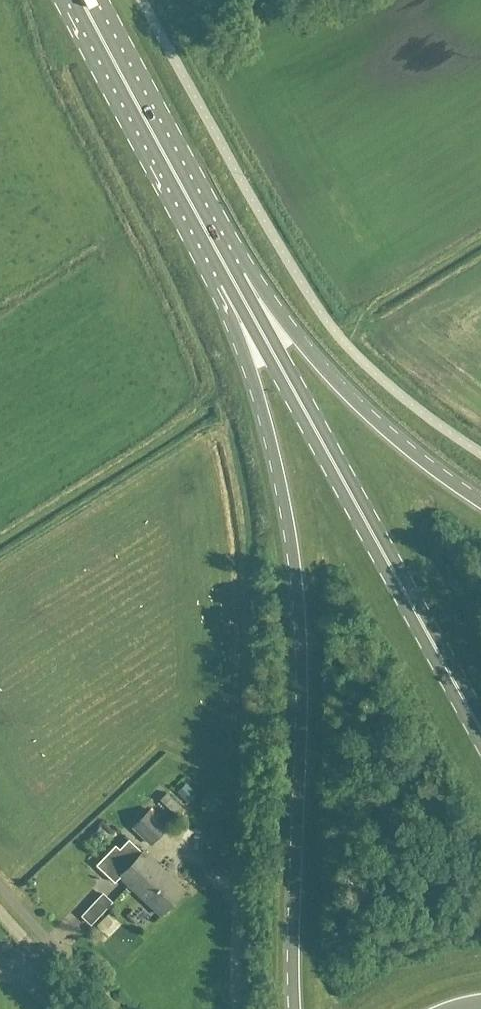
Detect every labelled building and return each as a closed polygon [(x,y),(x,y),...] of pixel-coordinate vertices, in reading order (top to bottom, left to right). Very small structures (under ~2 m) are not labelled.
[(150,846),(168,827),(148,809),(131,828),(150,846)] [(113,847),(96,866),(114,884),(120,878),(160,916),(184,891),(143,851),(141,853),(128,840),(117,851),(113,847)]
